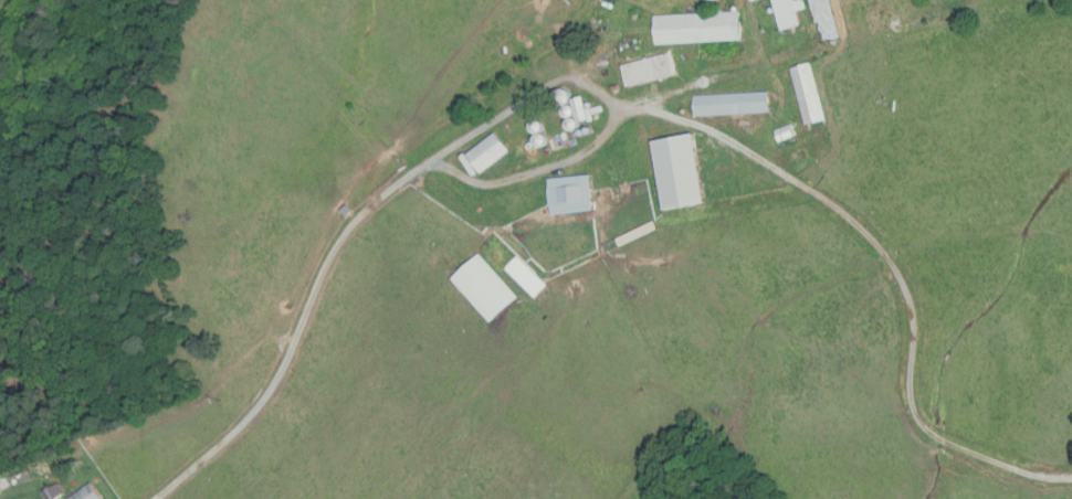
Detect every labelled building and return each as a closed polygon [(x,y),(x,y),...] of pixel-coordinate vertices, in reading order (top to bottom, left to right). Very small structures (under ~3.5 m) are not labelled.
[(781,30),(773,0),(801,0),(803,9),(796,11),(800,25),(781,30)] [(822,42),(810,0),(831,0),(841,36),(822,42)] [(654,44),(653,15),(739,11),(740,40),(654,44)] [(627,86),(621,66),(670,53),(674,73),(627,86)] [(806,124),(790,68),(810,63),(826,118),(806,124)] [(566,104),(561,106),(557,105),(554,102),(553,96),(555,92),(558,89),(561,89),(566,91),(568,94),(569,97),(568,100),(566,104)] [(693,116),(692,95),(768,92),(769,112),(693,116)] [(578,121),(571,99),(582,96),(589,118),(578,121)] [(570,117),(566,118),(563,116),(561,112),(563,108),(566,106),(569,106),(571,107),(574,110),(572,115),(570,117)] [(565,128),(565,124),(566,120),(569,119),(574,119),(577,124),(576,128),(572,130),(570,131),(567,130),(565,128)] [(535,134),(532,132),(529,130),(528,127),(529,124),(533,121),(536,121),(539,121),(542,125),(542,127),(542,130),(538,132),(535,134)] [(792,124),(796,136),(778,142),(774,130),(792,124)] [(480,172),(466,155),(495,132),(508,150),(480,172)] [(664,209),(652,141),(693,134),(706,201),(664,209)] [(537,147),(540,147),(544,146),(546,142),(546,139),(544,137),(542,135),(538,135),(535,136),(533,139),(533,142),(534,145),(537,147)] [(551,214),(548,179),(590,176),(593,210),(551,214)] [(348,203),(357,212),(350,217),(343,210),(348,203)] [(619,247),(616,240),(653,222),(658,230),(619,247)] [(491,321),(451,279),(479,254),(517,297),(491,321)] [(536,297),(506,269),(517,256),(548,285),(536,297)] [(90,481),(101,498),(66,498),(65,498),(90,481)] [(63,493),(53,498),(46,498),(41,491),(57,482),(63,493)]
